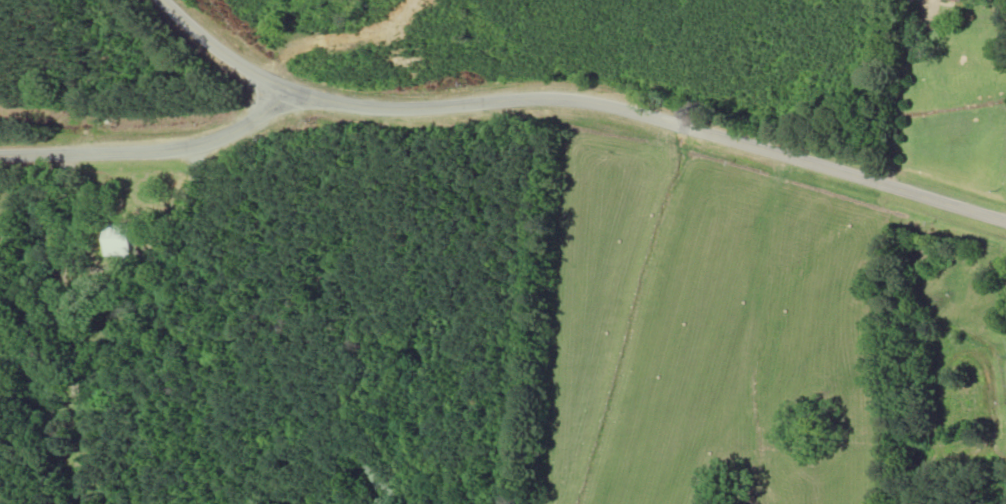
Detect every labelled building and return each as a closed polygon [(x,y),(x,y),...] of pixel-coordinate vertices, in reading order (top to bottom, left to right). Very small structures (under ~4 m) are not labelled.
[(130,223),(103,223),(103,256),(130,256),(130,223)]
